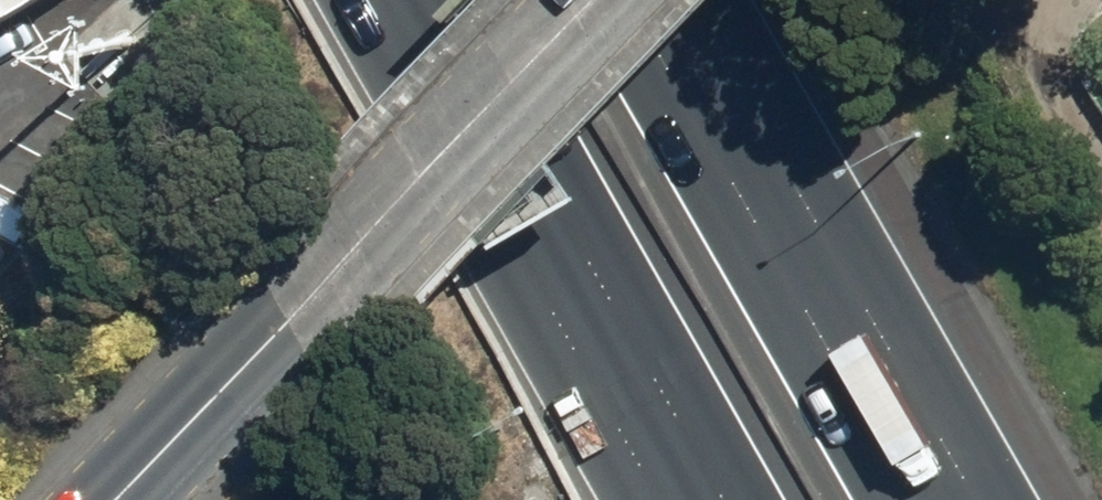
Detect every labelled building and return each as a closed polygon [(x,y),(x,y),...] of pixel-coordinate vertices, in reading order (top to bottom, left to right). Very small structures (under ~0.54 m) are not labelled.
[(27,0),(0,0),(0,16),(27,0)]
